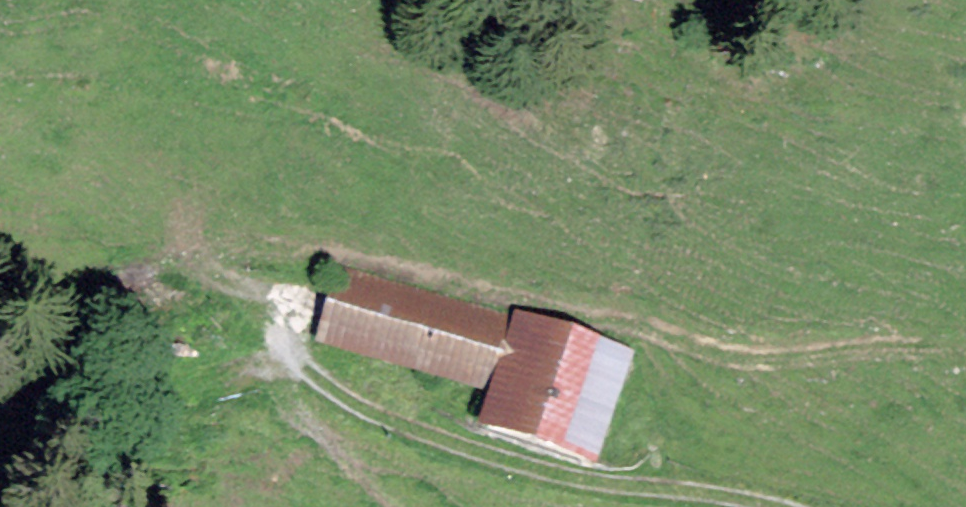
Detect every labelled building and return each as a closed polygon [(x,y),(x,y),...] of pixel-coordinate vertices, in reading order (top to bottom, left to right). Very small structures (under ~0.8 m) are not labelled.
[(593,450),(626,347),(523,314),(519,327),(342,272),(322,335),(495,390),(487,416),(593,450)]
